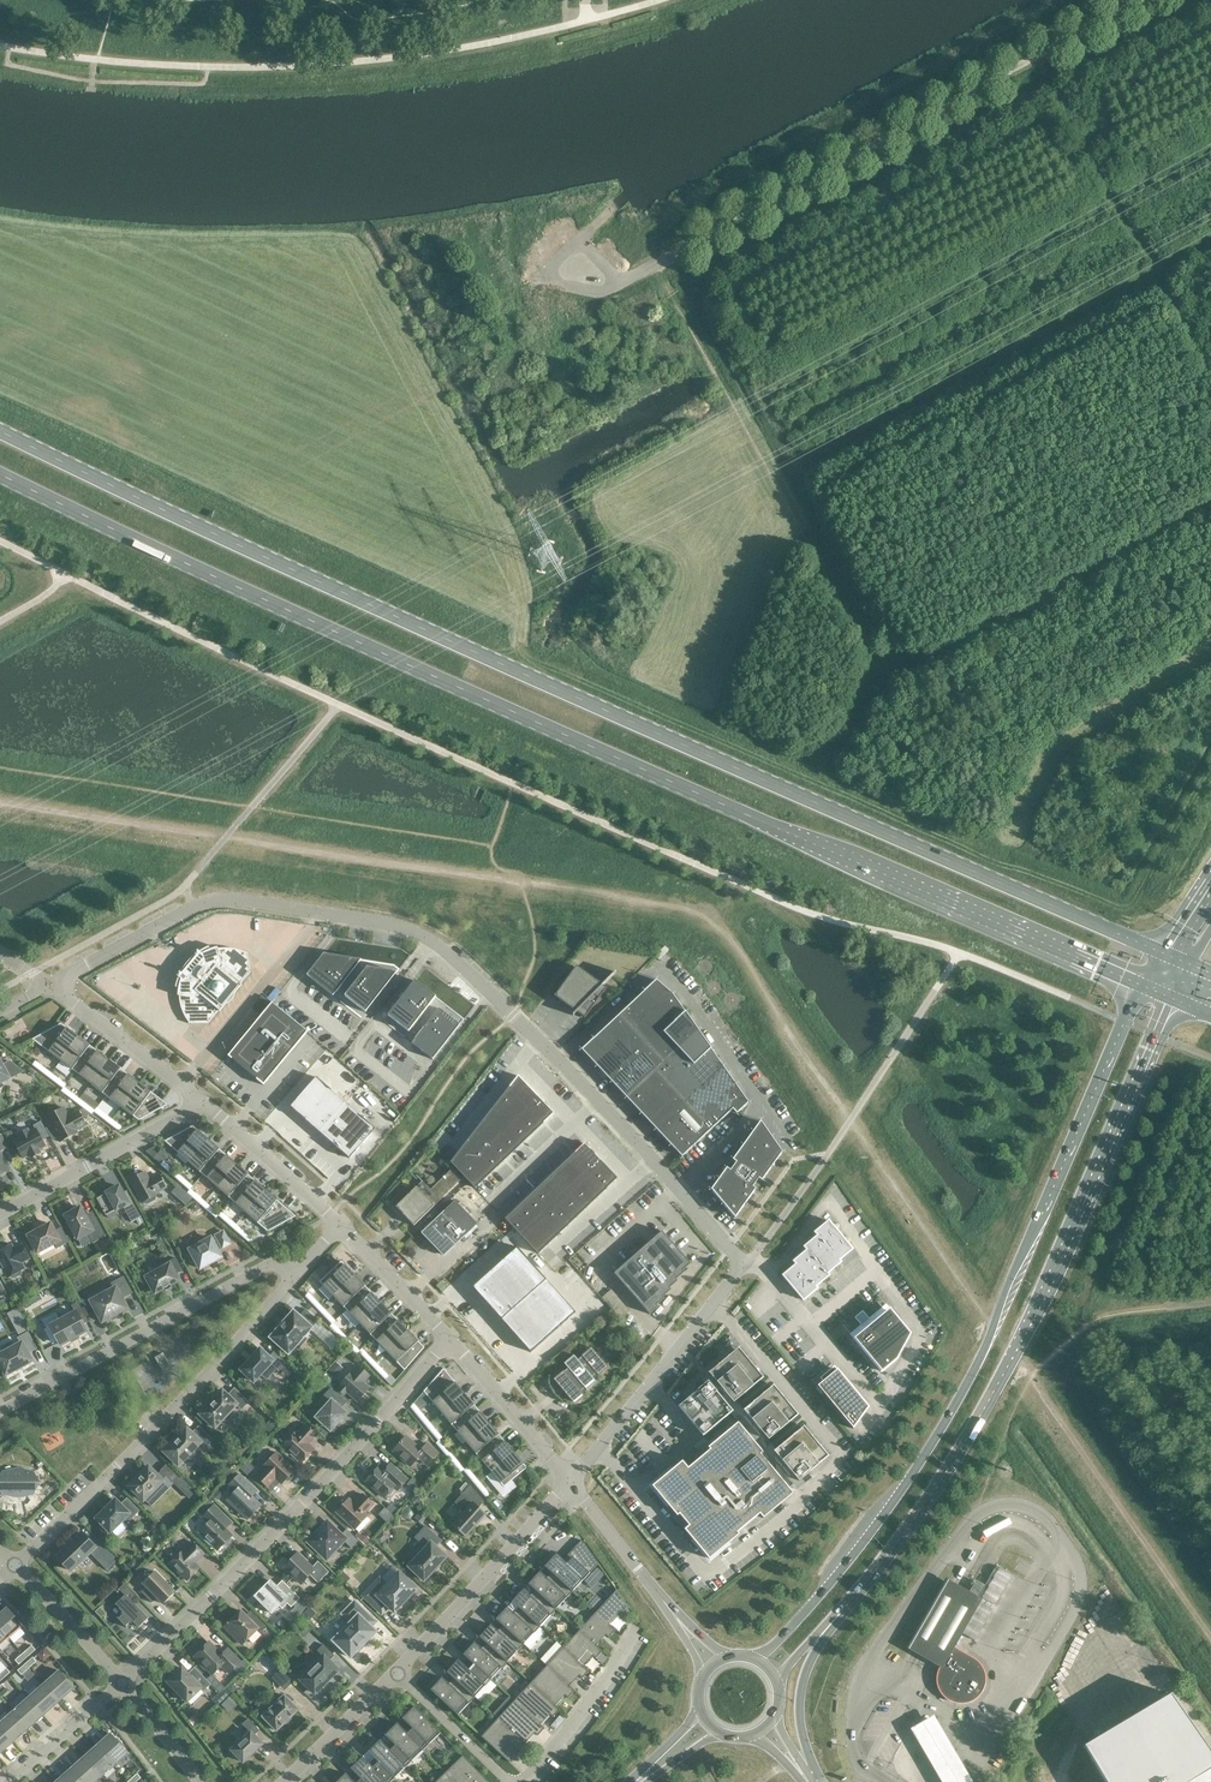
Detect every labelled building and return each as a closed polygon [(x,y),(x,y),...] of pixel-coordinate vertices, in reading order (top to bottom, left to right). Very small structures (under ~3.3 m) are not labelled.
[(214,949),(210,950),(206,952),(202,954),(198,950),(194,954),(196,956),(182,973),(180,972),(177,976),(181,980),(181,981),(180,983),(179,986),(179,988),(179,989),(178,992),(178,994),(178,996),(179,996),(179,997),(179,999),(180,1001),(180,1003),(181,1007),(181,1009),(182,1010),(183,1013),(184,1015),(185,1017),(187,1020),(189,1023),(188,1023),(188,1024),(208,1023),(251,972),(247,953),(246,953),(244,952),(242,951),(238,950),(234,949),(231,948),(228,948),(224,948),(221,948),(218,949),(217,947),(214,949)] [(324,954),(307,975),(333,996),(361,960),(324,954)] [(554,996),(575,1011),(577,1012),(576,1013),(584,1018),(607,988),(576,966),(554,996)] [(367,967),(345,996),(366,1012),(397,972),(367,967)] [(436,997),(415,980),(388,1015),(409,1031),(436,997)] [(619,1015),(633,1032),(637,1036),(677,1000),(673,994),(657,980),(619,1015)] [(698,1030),(677,1000),(637,1036),(647,1048),(661,1065),(698,1030)] [(264,1085),(292,1051),(308,1032),(272,1002),(228,1056),(233,1060),(234,1060),(244,1069),(255,1078),(264,1085)] [(460,1025),(439,1008),(412,1043),(433,1059),(460,1025)] [(633,1032),(619,1015),(582,1050),(597,1066),(633,1032)] [(61,1023),(32,1039),(60,1061),(78,1037),(61,1023)] [(725,1068),(698,1030),(661,1065),(677,1083),(691,1100),(725,1068)] [(647,1048),(637,1036),(633,1032),(597,1066),(611,1081),(647,1048)] [(94,1048),(78,1037),(60,1061),(76,1072),(94,1048)] [(109,1060),(94,1048),(76,1072),(91,1084),(109,1060)] [(661,1065),(647,1048),(611,1081),(626,1097),(661,1065)] [(124,1072),(109,1060),(91,1084),(106,1095),(124,1072)] [(3,1086),(1,1082),(8,1078),(9,1079),(23,1071),(10,1061),(2,1065),(0,1061),(0,1088),(3,1086)] [(51,1073),(36,1061),(33,1065),(48,1077),(51,1073)] [(677,1083),(661,1065),(626,1097),(643,1115),(677,1083)] [(748,1102),(725,1068),(691,1100),(713,1127),(733,1109),(737,1113),(748,1102)] [(29,1074),(35,1079),(38,1075),(32,1070),(29,1074)] [(140,1083),(124,1072),(106,1095),(121,1107),(140,1083)] [(66,1085),(51,1073),(48,1077),(63,1088),(64,1087),(66,1085)] [(518,1076),(510,1087),(527,1106),(537,1096),(518,1076)] [(316,1077),(290,1107),(320,1133),(346,1103),(316,1077)] [(168,1105),(140,1083),(121,1107),(139,1120),(168,1105)] [(691,1100),(677,1083),(643,1115),(658,1131),(691,1100)] [(79,1099),(64,1087),(63,1088),(61,1091),(76,1103),(79,1099)] [(510,1087),(501,1098),(517,1115),(527,1106),(510,1087)] [(537,1096),(527,1106),(544,1123),(554,1114),(537,1096)] [(501,1098),(493,1109),(508,1124),(517,1115),(501,1098)] [(94,1111),(79,1099),(76,1103),(92,1115),(94,1112),(94,1111)] [(713,1127),(691,1100),(658,1131),(682,1157),(713,1127)] [(346,1103),(320,1133),(350,1159),(376,1129),(346,1103)] [(527,1106),(517,1115),(534,1132),(544,1123),(527,1106)] [(69,1117),(64,1108),(53,1114),(55,1117),(49,1121),(60,1142),(71,1136),(70,1134),(86,1125),(79,1111),(69,1117)] [(97,1108),(94,1111),(94,1112),(109,1123),(112,1120),(97,1108)] [(493,1109),(484,1119),(501,1137),(511,1128),(508,1124),(493,1109)] [(517,1115),(508,1124),(511,1128),(524,1142),(534,1132),(517,1115)] [(484,1119),(476,1130),(491,1146),(501,1137),(484,1119)] [(124,1129),(112,1120),(109,1123),(119,1131),(124,1129)] [(736,1163),(733,1167),(730,1171),(727,1168),(711,1190),(735,1218),(756,1189),(753,1187),(758,1179),(761,1181),(782,1152),(760,1121),(732,1160),(736,1163)] [(48,1136),(41,1122),(34,1126),(36,1129),(30,1132),(28,1129),(18,1134),(20,1138),(14,1141),(23,1158),(29,1155),(31,1158),(41,1153),(39,1150),(45,1146),(42,1140),(48,1136)] [(193,1126),(165,1141),(189,1162),(208,1140),(193,1126)] [(511,1128),(501,1137),(514,1151),(524,1142),(511,1128)] [(476,1130),(468,1141),(482,1156),(491,1146),(476,1130)] [(501,1137),(491,1146),(505,1160),(514,1151),(501,1137)] [(223,1152),(208,1140),(189,1162),(203,1175),(223,1152)] [(468,1141),(459,1151),(472,1165),(482,1156),(468,1141)] [(584,1144),(575,1153),(591,1170),(600,1161),(584,1144)] [(491,1146),(482,1156),(495,1169),(505,1160),(491,1146)] [(153,1158),(156,1154),(149,1148),(145,1151),(153,1158)] [(459,1151),(451,1162),(462,1174),(472,1165),(459,1151)] [(237,1165),(223,1152),(203,1175),(217,1188),(237,1165)] [(575,1153),(568,1160),(583,1177),(589,1171),(591,1170),(575,1153)] [(9,1170),(0,1154),(0,1175),(9,1170)] [(482,1156),(472,1165),(485,1179),(495,1169),(482,1156)] [(568,1160),(559,1169),(575,1185),(580,1180),(583,1177),(568,1160)] [(178,1174),(164,1161),(161,1165),(175,1177),(178,1174)] [(591,1170),(589,1171),(606,1189),(617,1179),(600,1161),(591,1170)] [(252,1178),(237,1165),(217,1188),(232,1200),(252,1178)] [(472,1165),(462,1174),(475,1188),(485,1179),(472,1165)] [(462,1179),(452,1169),(444,1176),(442,1178),(431,1190),(416,1175),(415,1176),(421,1182),(403,1200),(395,1207),(400,1212),(402,1209),(412,1219),(410,1221),(414,1226),(462,1179)] [(559,1169),(550,1177),(566,1194),(570,1190),(575,1185),(559,1169)] [(583,1177),(580,1180),(597,1198),(606,1189),(589,1171),(583,1177)] [(142,1203),(145,1201),(146,1203),(148,1204),(155,1200),(156,1198),(155,1196),(158,1194),(157,1193),(166,1188),(160,1175),(153,1179),(153,1180),(151,1181),(145,1172),(129,1181),(142,1203)] [(193,1187),(178,1174),(175,1177),(189,1190),(190,1189),(193,1187)] [(550,1177),(541,1185),(557,1202),(560,1199),(566,1194),(550,1177)] [(266,1190),(252,1178),(232,1200),(246,1213),(266,1190)] [(575,1185),(570,1190),(587,1207),(597,1198),(580,1180),(575,1185)] [(541,1185),(532,1194),(548,1211),(550,1208),(557,1202),(541,1185)] [(114,1189),(105,1194),(97,1199),(103,1210),(104,1212),(106,1215),(107,1215),(108,1217),(110,1218),(113,1218),(115,1217),(116,1215),(116,1212),(115,1210),(123,1206),(131,1222),(141,1217),(127,1190),(122,1193),(120,1188),(115,1191),(114,1189)] [(205,1202),(190,1189),(189,1190),(187,1193),(196,1201),(202,1206),(205,1202)] [(296,1216),(266,1190),(246,1213),(268,1232),(296,1216)] [(566,1194),(560,1199),(577,1217),(587,1207),(570,1190),(566,1194)] [(185,1191),(178,1199),(185,1205),(192,1197),(185,1191)] [(532,1194),(523,1202),(539,1219),(541,1217),(548,1211),(532,1194)] [(557,1202),(550,1208),(567,1226),(577,1217),(560,1199),(557,1202)] [(200,1208),(196,1201),(190,1204),(193,1209),(197,1210),(200,1208)] [(455,1201),(421,1233),(444,1256),(477,1224),(455,1201)] [(219,1215),(205,1202),(202,1206),(216,1218),(218,1216),(219,1215)] [(523,1202),(514,1211),(530,1227),(531,1227),(539,1219),(523,1202)] [(73,1230),(72,1231),(70,1231),(75,1239),(77,1238),(78,1239),(88,1234),(93,1243),(106,1236),(96,1217),(88,1222),(80,1207),(65,1216),(73,1230)] [(548,1211),(541,1217),(558,1235),(567,1226),(550,1208),(548,1211)] [(514,1211),(505,1219),(521,1236),(530,1227),(514,1211)] [(222,1212),(219,1215),(218,1216),(233,1228),(236,1225),(222,1212)] [(539,1219),(531,1227),(548,1244),(558,1235),(541,1217),(539,1219)] [(841,1262),(839,1260),(852,1249),(828,1220),(814,1232),(817,1235),(804,1247),(806,1250),(793,1261),(796,1264),(782,1275),(803,1300),(817,1288),(815,1286),(829,1275),(827,1273),(841,1262)] [(28,1236),(37,1253),(54,1243),(57,1249),(69,1242),(61,1227),(55,1231),(51,1224),(42,1228),(42,1229),(37,1232),(37,1231),(28,1236)] [(253,1240),(236,1225),(233,1228),(249,1242),(253,1240)] [(530,1227),(521,1236),(538,1254),(548,1244),(531,1227),(530,1227)] [(216,1236),(215,1237),(211,1239),(211,1238),(196,1246),(196,1245),(192,1244),(187,1247),(186,1251),(192,1262),(195,1260),(200,1269),(208,1264),(213,1261),(221,1257),(218,1251),(222,1248),(223,1248),(230,1244),(223,1231),(216,1235),(216,1236)] [(690,1264),(662,1231),(613,1273),(649,1314),(658,1307),(656,1305),(664,1298),(663,1297),(671,1290),(669,1288),(677,1281),(676,1279),(684,1272),(682,1271),(690,1264)] [(114,1244),(110,1237),(104,1240),(108,1247),(114,1244)] [(11,1276),(12,1277),(14,1278),(21,1274),(22,1272),(21,1271),(25,1268),(22,1263),(30,1259),(22,1245),(11,1251),(8,1247),(2,1250),(2,1249),(0,1248),(0,1264),(7,1278),(11,1276)] [(517,1247),(472,1287),(531,1352),(576,1312),(517,1247)] [(109,1251),(97,1258),(111,1283),(123,1276),(109,1251)] [(160,1267),(161,1269),(146,1277),(155,1293),(164,1289),(165,1291),(172,1287),(170,1285),(179,1280),(175,1274),(182,1270),(176,1258),(160,1267)] [(319,1282),(333,1296),(355,1275),(341,1261),(319,1282)] [(368,1289),(355,1275),(333,1296),(346,1310),(368,1289)] [(105,1287),(107,1290),(108,1292),(91,1301),(102,1322),(128,1308),(122,1299),(133,1293),(124,1276),(105,1287)] [(381,1303),(368,1289),(346,1310),(360,1324),(381,1303)] [(308,1293),(305,1296),(318,1310),(322,1307),(308,1293)] [(29,1297),(21,1301),(25,1308),(32,1304),(29,1297)] [(71,1305),(74,1311),(75,1312),(60,1320),(56,1313),(42,1321),(46,1328),(51,1326),(61,1345),(86,1331),(83,1325),(89,1321),(78,1301),(71,1305)] [(395,1317),(381,1303),(360,1324),(373,1338),(395,1317)] [(335,1321),(322,1307),(318,1310),(332,1324),(333,1323),(335,1321)] [(911,1333),(890,1308),(873,1322),(869,1318),(861,1325),(861,1324),(861,1325),(864,1329),(854,1338),(882,1372),(897,1359),(911,1333)] [(305,1309),(300,1315),(299,1316),(294,1311),(270,1337),(288,1353),(296,1345),(300,1348),(307,1339),(304,1336),(318,1320),(305,1309)] [(19,1333),(29,1328),(24,1317),(13,1323),(19,1333)] [(408,1331),(395,1317),(373,1338),(386,1351),(408,1331)] [(346,1337),(333,1323),(332,1324),(329,1327),(343,1340),(346,1337)] [(424,1348),(408,1331),(386,1351),(405,1370),(424,1348)] [(20,1341),(21,1343),(0,1355),(0,1364),(6,1375),(32,1361),(28,1353),(37,1348),(28,1333),(18,1338),(20,1341)] [(359,1351),(346,1337),(343,1340),(356,1354),(359,1352),(359,1351)] [(552,1359),(557,1365),(577,1348),(572,1342),(552,1359)] [(362,1348),(359,1351),(359,1352),(375,1369),(378,1365),(362,1348)] [(591,1349),(583,1356),(582,1355),(581,1356),(582,1357),(578,1360),(574,1355),(573,1356),(574,1357),(565,1364),(565,1363),(564,1363),(568,1368),(564,1372),(563,1371),(563,1372),(564,1373),(555,1380),(554,1379),(553,1379),(575,1405),(576,1405),(573,1402),(582,1395),(584,1397),(585,1397),(581,1392),(585,1388),(587,1390),(585,1387),(594,1380),(596,1383),(596,1382),(592,1377),(596,1374),(598,1376),(599,1375),(597,1373),(605,1366),(608,1368),(591,1348),(591,1349)] [(709,1372),(725,1392),(733,1402),(763,1377),(738,1348),(709,1372)] [(260,1375),(261,1376),(266,1380),(276,1370),(278,1371),(286,1363),(274,1352),(269,1357),(260,1349),(253,1357),(252,1356),(252,1357),(252,1358),(249,1361),(248,1361),(248,1362),(241,1370),(254,1382),(260,1375)] [(163,1353),(155,1357),(163,1371),(170,1367),(163,1353)] [(394,1382),(378,1365),(375,1369),(391,1386),(394,1382)] [(347,1392),(357,1402),(369,1388),(363,1383),(370,1376),(359,1366),(353,1373),(352,1372),(339,1386),(340,1387),(338,1390),(344,1395),(347,1392)] [(332,1368),(327,1373),(334,1379),(338,1373),(332,1368)] [(443,1368),(423,1391),(442,1413),(465,1394),(443,1368)] [(824,1381),(823,1380),(817,1386),(853,1429),(858,1422),(858,1421),(868,1407),(837,1370),(824,1381)] [(708,1381),(699,1389),(678,1406),(703,1436),(731,1413),(730,1413),(733,1411),(716,1391),(708,1381)] [(744,1409),(744,1410),(760,1429),(768,1440),(798,1415),(773,1385),(744,1409)] [(234,1388),(229,1394),(227,1396),(223,1391),(222,1390),(221,1391),(213,1401),(213,1400),(212,1401),(212,1402),(210,1403),(209,1404),(210,1404),(201,1413),(200,1414),(201,1415),(214,1427),(215,1428),(215,1427),(222,1419),(224,1421),(226,1422),(229,1421),(230,1419),(231,1417),(230,1414),(229,1413),(236,1405),(241,1410),(249,1402),(234,1388)] [(331,1430),(334,1432),(340,1425),(338,1423),(347,1413),(332,1400),(338,1394),(340,1396),(331,1388),(316,1404),(322,1410),(316,1417),(331,1431),(331,1430)] [(477,1408),(465,1394),(442,1413),(454,1428),(477,1408)] [(413,1403),(410,1407),(424,1424),(428,1421),(413,1403)] [(489,1423),(477,1408),(454,1428),(466,1442),(489,1423)] [(269,1433),(277,1424),(271,1419),(263,1428),(269,1433)] [(442,1438),(428,1421),(424,1424),(438,1441),(439,1440),(442,1438)] [(688,1468),(682,1461),(672,1469),(652,1486),(669,1506),(677,1516),(679,1514),(689,1525),(684,1529),(693,1539),(709,1559),(729,1543),(739,1534),(737,1532),(759,1514),(763,1518),(793,1493),(765,1459),(767,1457),(738,1422),(708,1447),(710,1449),(701,1457),(700,1455),(695,1459),(697,1460),(688,1468)] [(502,1438),(489,1423),(466,1442),(479,1457),(502,1438)] [(283,1445),(302,1463),(314,1449),(307,1443),(310,1439),(311,1440),(317,1434),(306,1424),(298,1434),(295,1432),(283,1445)] [(199,1426),(193,1432),(192,1433),(187,1429),(186,1428),(185,1429),(186,1429),(177,1438),(176,1439),(175,1441),(174,1440),(173,1441),(174,1442),(165,1451),(165,1450),(164,1451),(165,1452),(178,1464),(177,1464),(178,1465),(179,1464),(186,1457),(188,1459),(190,1459),(193,1459),(194,1457),(195,1454),(194,1452),(193,1450),(200,1443),(205,1448),(213,1440),(199,1426)] [(776,1449),(774,1451),(790,1470),(799,1481),(828,1456),(804,1426),(776,1449)] [(395,1451),(394,1452),(411,1466),(417,1459),(421,1459),(428,1465),(438,1453),(427,1443),(426,1444),(421,1450),(406,1436),(396,1447),(397,1450),(395,1451)] [(514,1453),(502,1438),(479,1457),(491,1472),(514,1453)] [(452,1455),(439,1440),(438,1441),(436,1443),(448,1458),(452,1455)] [(256,1476),(268,1487),(269,1486),(268,1486),(272,1482),(274,1481),(273,1480),(275,1478),(281,1484),(286,1480),(287,1481),(289,1481),(292,1478),(292,1475),(291,1474),(295,1470),(276,1452),(272,1457),(271,1455),(269,1455),(265,1459),(266,1461),(267,1462),(263,1467),(264,1468),(256,1476)] [(527,1468),(514,1453),(491,1472),(504,1487),(527,1468)] [(464,1469),(452,1455),(448,1458),(460,1472),(463,1470),(464,1469)] [(161,1471),(158,1473),(157,1475),(149,1467),(129,1486),(143,1500),(163,1481),(162,1480),(166,1476),(173,1483),(178,1477),(166,1464),(160,1470),(161,1471)] [(378,1467),(366,1480),(385,1497),(389,1493),(392,1493),(398,1486),(402,1486),(408,1479),(393,1466),(387,1472),(384,1472),(378,1467)] [(467,1467),(464,1469),(463,1470),(476,1485),(479,1482),(467,1467)] [(18,1469),(3,1472),(0,1477),(0,1489),(3,1494),(13,1496),(13,1495),(16,1495),(21,1495),(23,1495),(24,1496),(33,1494),(40,1483),(33,1472),(18,1469)] [(227,1500),(247,1520),(261,1506),(252,1497),(258,1491),(253,1486),(253,1487),(240,1474),(229,1485),(235,1491),(227,1500)] [(178,1477),(173,1483),(177,1486),(183,1480),(179,1476),(178,1477)] [(492,1497),(479,1482),(476,1485),(488,1500),(492,1497)] [(484,1501),(470,1485),(462,1494),(464,1496),(458,1502),(467,1510),(453,1525),(465,1536),(485,1513),(478,1508),(484,1501)] [(349,1499),(336,1512),(355,1529),(367,1516),(365,1513),(373,1504),(363,1494),(357,1500),(358,1501),(355,1504),(349,1499)] [(417,1506),(423,1499),(416,1494),(411,1501),(417,1506)] [(139,1511),(127,1499),(121,1505),(116,1500),(97,1518),(102,1524),(101,1526),(101,1529),(102,1532),(105,1533),(108,1533),(110,1532),(122,1520),(125,1524),(139,1511)] [(397,1509),(391,1503),(386,1508),(392,1514),(397,1509)] [(211,1543),(218,1550),(224,1544),(225,1546),(231,1539),(230,1538),(232,1536),(226,1530),(233,1523),(224,1514),(223,1515),(214,1505),(203,1516),(207,1520),(205,1523),(207,1525),(200,1532),(205,1537),(204,1539),(210,1545),(211,1543)] [(421,1524),(427,1518),(420,1512),(414,1518),(421,1524)] [(322,1531),(310,1544),(326,1559),(328,1558),(330,1558),(332,1557),(335,1554),(336,1552),(335,1550),(344,1541),(352,1548),(359,1541),(347,1529),(341,1535),(328,1521),(320,1529),(322,1531)] [(446,1556),(435,1547),(441,1541),(426,1526),(415,1537),(423,1544),(414,1554),(417,1558),(409,1566),(424,1580),(446,1556)] [(371,1540),(363,1532),(357,1538),(366,1546),(371,1540)] [(95,1547),(82,1533),(65,1549),(63,1548),(58,1553),(59,1555),(57,1557),(71,1571),(95,1547)] [(581,1540),(568,1555),(572,1558),(567,1563),(556,1554),(545,1566),(573,1591),(569,1587),(579,1576),(583,1580),(598,1564),(581,1540)] [(200,1568),(195,1563),(204,1554),(193,1542),(184,1551),(183,1550),(170,1564),(187,1581),(200,1568)] [(117,1559),(107,1548),(97,1558),(107,1569),(117,1559)] [(284,1567),(301,1584),(310,1575),(318,1583),(329,1572),(318,1561),(312,1567),(297,1553),(284,1567)] [(573,1591),(545,1566),(555,1576),(550,1581),(540,1571),(529,1583),(556,1609),(573,1591)] [(155,1571),(143,1583),(147,1587),(142,1592),(152,1603),(157,1598),(163,1604),(175,1592),(155,1571)] [(349,1577),(344,1572),(338,1578),(344,1583),(349,1577)] [(387,1606),(393,1613),(416,1589),(398,1573),(386,1586),(379,1579),(363,1596),(381,1613),(387,1606)] [(270,1581),(255,1597),(272,1613),(279,1606),(282,1609),(287,1603),(291,1607),(300,1598),(285,1583),(281,1588),(278,1588),(270,1581)] [(948,1583),(946,1582),(910,1646),(942,1664),(941,1668),(940,1669),(939,1671),(938,1673),(938,1675),(938,1677),(938,1679),(938,1681),(938,1684),(939,1686),(939,1688),(940,1690),(941,1692),(943,1694),(944,1695),(946,1697),(951,1696),(952,1701),(953,1701),(954,1701),(956,1702),(959,1702),(962,1702),(964,1702),(967,1702),(969,1701),(971,1700),(972,1700),(975,1698),(976,1697),(977,1696),(978,1695),(979,1693),(981,1691),(982,1690),(983,1687),(983,1686),(984,1684),(984,1683),(984,1682),(984,1681),(984,1679),(984,1677),(984,1675),(983,1673),(983,1671),(983,1670),(982,1669),(981,1668),(981,1666),(980,1665),(979,1664),(977,1663),(975,1661),(974,1660),(972,1659),(951,1646),(975,1605),(988,1612),(992,1605),(978,1597),(976,1600),(948,1583)] [(119,1589),(125,1595),(115,1604),(116,1605),(116,1604),(120,1608),(119,1608),(123,1612),(121,1614),(122,1615),(119,1618),(118,1617),(117,1618),(127,1628),(127,1627),(126,1626),(130,1622),(131,1624),(133,1622),(138,1628),(148,1618),(139,1609),(138,1609),(135,1607),(136,1606),(130,1600),(136,1595),(125,1583),(119,1589)] [(556,1609),(529,1583),(528,1584),(539,1593),(534,1599),(524,1589),(512,1601),(540,1627),(556,1609)] [(617,1590),(612,1595),(596,1613),(615,1631),(616,1630),(609,1624),(619,1614),(621,1617),(629,1608),(617,1590)] [(589,1605),(595,1611),(603,1602),(597,1596),(589,1605)] [(333,1640),(350,1657),(376,1631),(370,1626),(375,1621),(355,1601),(342,1614),(351,1622),(333,1640)] [(540,1627),(512,1601),(523,1611),(518,1616),(507,1606),(496,1619),(524,1644),(540,1627)] [(301,1603),(295,1610),(299,1614),(306,1607),(301,1603)] [(101,1606),(95,1611),(101,1618),(107,1613),(101,1606)] [(7,1607),(0,1613),(0,1615),(1,1616),(0,1616),(0,1628),(9,1638),(10,1638),(9,1637),(20,1628),(21,1628),(21,1627),(14,1619),(16,1617),(7,1607)] [(308,1608),(302,1615),(308,1621),(315,1614),(308,1608)] [(224,1627),(231,1634),(230,1635),(242,1646),(259,1629),(261,1632),(266,1626),(256,1616),(251,1621),(241,1611),(224,1627)] [(615,1631),(596,1613),(579,1630),(602,1651),(603,1651),(597,1645),(606,1635),(609,1638),(615,1631)] [(524,1644),(496,1619),(506,1629),(502,1634),(491,1624),(480,1636),(508,1662),(524,1644)] [(0,1628),(0,1648),(2,1651),(11,1643),(7,1639),(8,1638),(9,1639),(9,1638),(0,1628)] [(602,1651),(579,1630),(563,1648),(589,1671),(584,1666),(593,1656),(596,1658),(602,1651)] [(508,1662),(480,1636),(479,1637),(490,1646),(485,1652),(475,1642),(463,1654),(491,1680),(508,1662)] [(212,1674),(220,1667),(223,1667),(230,1673),(241,1662),(227,1649),(222,1654),(221,1655),(209,1642),(195,1656),(201,1662),(200,1665),(205,1669),(207,1669),(212,1674)] [(317,1650),(322,1655),(323,1656),(301,1679),(315,1693),(323,1685),(324,1684),(329,1679),(329,1678),(338,1670),(329,1661),(335,1655),(323,1644),(317,1650)] [(30,1647),(23,1653),(26,1658),(34,1651),(30,1647)] [(589,1671),(563,1648),(547,1665),(574,1691),(575,1691),(570,1686),(579,1676),(582,1678),(589,1671)] [(26,1658),(23,1653),(15,1660),(19,1664),(26,1658)] [(491,1680),(463,1654),(474,1664),(469,1669),(458,1659),(447,1672),(475,1697),(491,1680)] [(36,1661),(33,1657),(25,1664),(29,1668),(36,1661)] [(524,1666),(518,1662),(514,1666),(519,1671),(524,1666)] [(29,1668),(25,1664),(18,1670),(22,1675),(29,1668)] [(574,1691),(547,1665),(530,1683),(560,1710),(556,1706),(565,1695),(568,1698),(574,1691)] [(0,1673),(0,1676),(3,1679),(10,1672),(6,1668),(0,1673)] [(200,1688),(201,1690),(203,1691),(211,1684),(198,1670),(192,1676),(191,1675),(188,1675),(182,1668),(178,1672),(176,1670),(170,1675),(172,1677),(168,1681),(178,1691),(175,1693),(182,1700),(184,1698),(187,1701),(200,1688)] [(281,1669),(274,1676),(278,1680),(285,1674),(281,1669)] [(59,1670),(43,1684),(59,1701),(57,1699),(65,1693),(66,1694),(66,1695),(74,1687),(73,1687),(60,1671),(59,1670)] [(475,1697),(447,1672),(457,1682),(453,1687),(442,1677),(430,1690),(458,1715),(475,1697)] [(560,1710),(530,1683),(514,1701),(544,1729),(545,1728),(541,1725),(550,1714),(553,1717),(560,1710)] [(59,1701),(43,1684),(38,1689),(35,1685),(26,1693),(30,1697),(28,1698),(43,1715),(44,1714),(42,1713),(50,1706),(51,1707),(51,1708),(59,1701)] [(1210,1751),(1169,1693),(1083,1745),(1106,1781),(1210,1781),(1210,1753),(1210,1751)] [(277,1702),(276,1701),(274,1701),(270,1704),(270,1706),(272,1708),(264,1716),(263,1716),(264,1717),(276,1729),(276,1730),(277,1731),(278,1730),(277,1729),(297,1710),(298,1709),(297,1708),(297,1709),(285,1696),(284,1695),(284,1696),(277,1702)] [(43,1715),(28,1698),(13,1711),(28,1728),(29,1728),(27,1726),(35,1719),(36,1721),(43,1715)] [(544,1729),(514,1701),(498,1718),(529,1747),(529,1746),(526,1743),(535,1733),(538,1736),(544,1729)] [(441,1733),(414,1706),(402,1718),(412,1728),(407,1733),(397,1723),(423,1750),(441,1733)] [(13,1711),(8,1716),(5,1712),(0,1716),(0,1727),(13,1742),(14,1741),(12,1740),(20,1733),(21,1734),(20,1734),(21,1735),(28,1728),(13,1711)] [(910,1730),(937,1781),(968,1781),(934,1717),(910,1730)] [(529,1747),(498,1718),(481,1736),(509,1762),(519,1751),(522,1754),(529,1747)] [(248,1719),(242,1724),(250,1732),(232,1750),(243,1762),(262,1744),(254,1735),(259,1730),(248,1719)] [(423,1750),(397,1723),(385,1735),(395,1745),(390,1750),(380,1740),(406,1767),(423,1750)] [(0,1727),(0,1750),(5,1746),(6,1747),(5,1748),(6,1748),(13,1742),(0,1727)] [(97,1746),(96,1746),(114,1766),(128,1753),(128,1752),(127,1753),(123,1747),(125,1746),(118,1738),(116,1740),(111,1734),(111,1733),(104,1739),(104,1740),(105,1740),(106,1741),(98,1747),(97,1746)] [(380,1740),(368,1751),(378,1762),(373,1767),(363,1756),(362,1757),(387,1781),(391,1781),(406,1767),(380,1740)] [(114,1766),(96,1746),(90,1751),(91,1752),(92,1753),(85,1759),(83,1758),(100,1778),(104,1775),(107,1778),(116,1770),(113,1767),(114,1766)] [(463,1755),(445,1773),(454,1781),(489,1781),(463,1755)] [(362,1757),(351,1768),(361,1779),(357,1781),(387,1781),(362,1757)] [(83,1758),(77,1763),(77,1764),(78,1764),(79,1765),(71,1771),(70,1769),(69,1770),(80,1781),(96,1781),(100,1778),(83,1758)] [(69,1770),(63,1775),(64,1776),(64,1775),(65,1777),(59,1781),(80,1781),(69,1770)] [(346,1773),(345,1774),(354,1781),(346,1773)] [(445,1773),(435,1781),(454,1781),(445,1773)] [(345,1774),(337,1781),(354,1781),(345,1774)]
